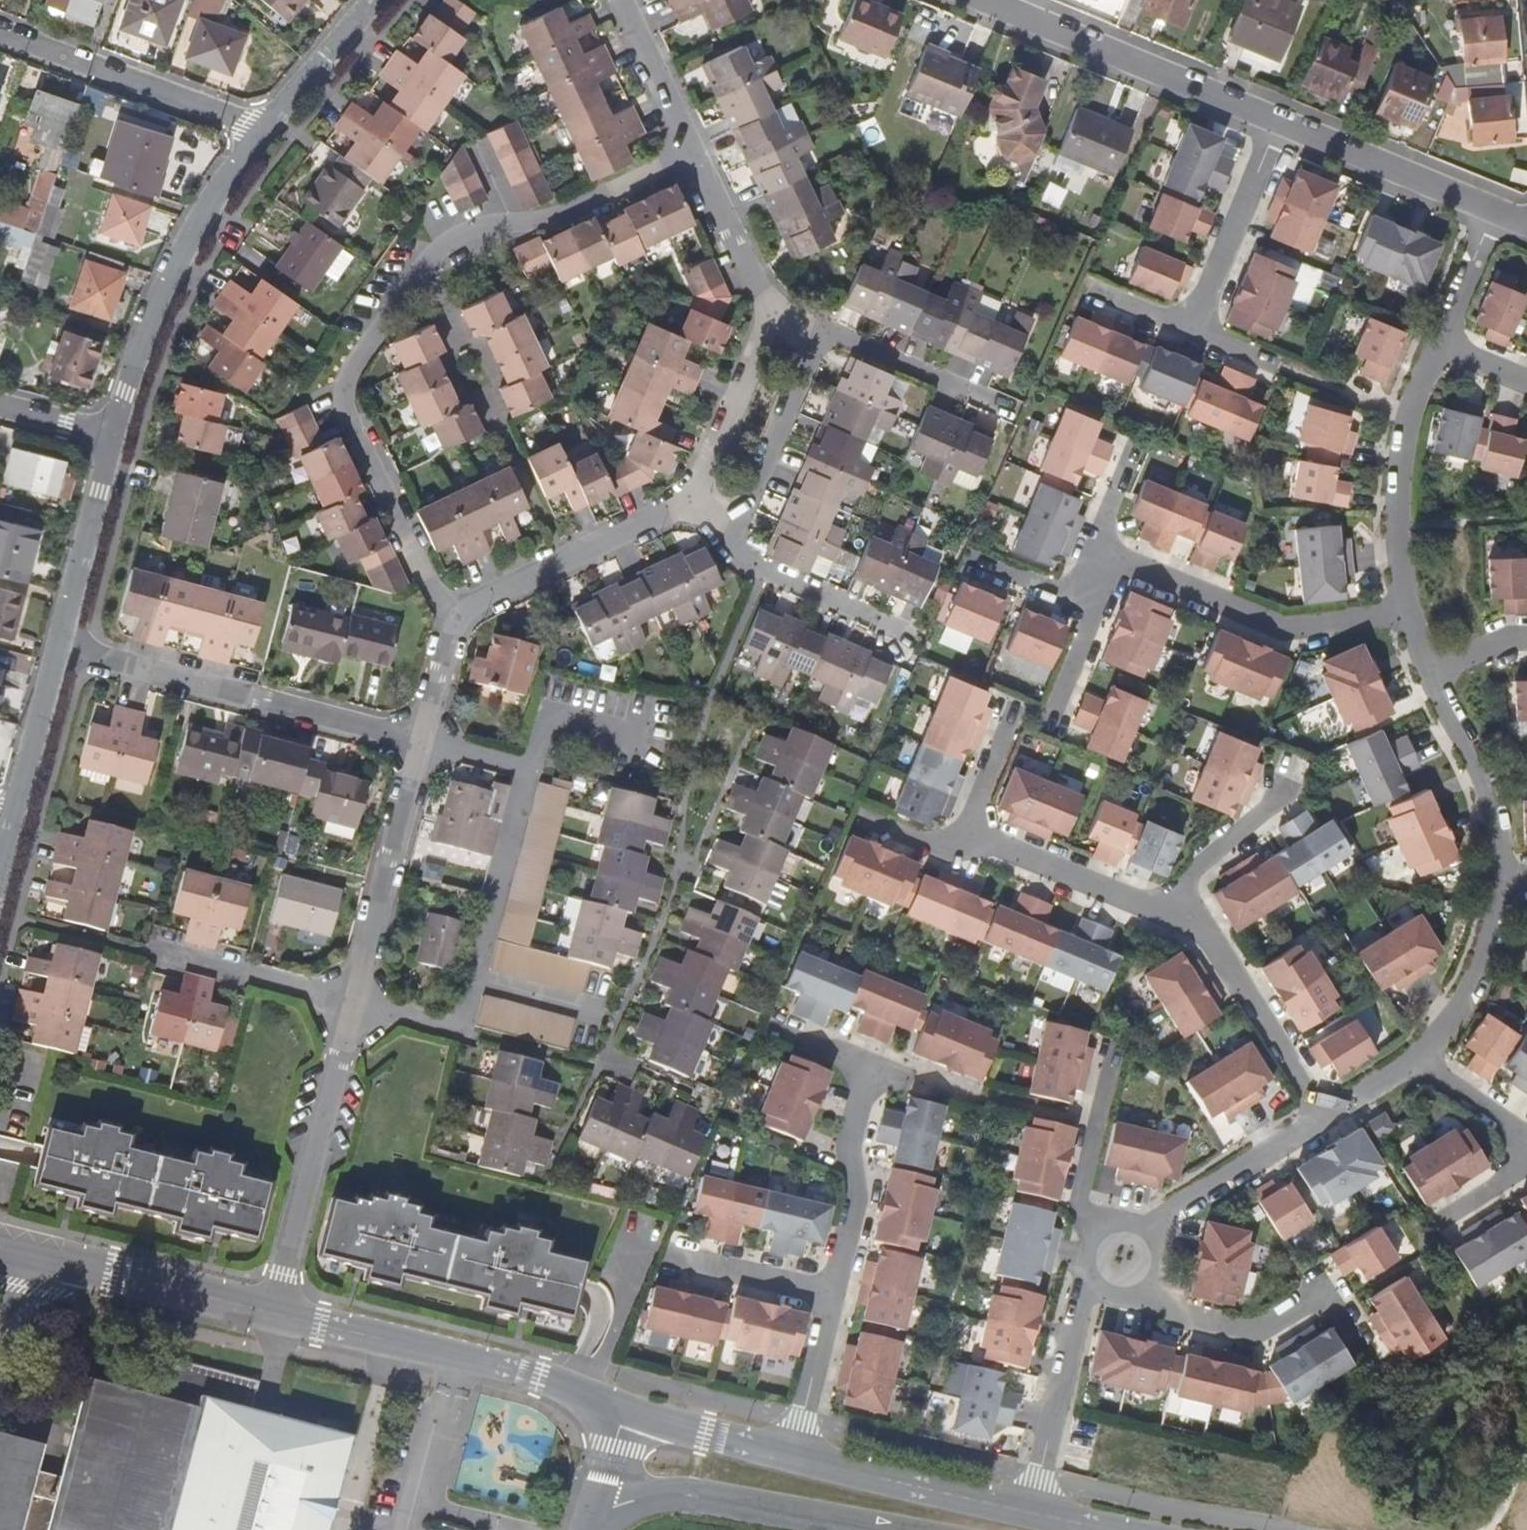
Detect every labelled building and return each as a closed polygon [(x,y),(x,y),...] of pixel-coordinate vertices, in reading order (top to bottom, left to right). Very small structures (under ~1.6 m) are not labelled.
[(66,13),(96,23),(104,0),(45,0),(43,5),(66,13)] [(121,22),(146,31),(144,36),(163,43),(179,0),(130,0),(121,22)] [(224,0),(193,0),(188,14),(202,19),(189,58),(231,72),(244,35),(210,23),(212,17),(217,19),(224,0)] [(303,0),(262,0),(286,20),(303,0)] [(414,38),(428,47),(448,61),(465,37),(460,34),(475,13),(459,0),(445,0),(434,15),(431,14),(414,38)] [(744,0),(693,0),(676,8),(683,21),(704,12),(712,27),(749,9),(744,0)] [(874,2),(870,0),(853,0),(839,36),(884,54),(898,17),(872,6),(874,2)] [(1132,8),(1174,24),(1184,0),(1136,0),(1132,8)] [(1274,0),(1241,0),(1226,37),(1272,57),(1292,8),(1274,0)] [(900,12),(874,2),(872,6),(898,17),(900,12)] [(66,13),(43,5),(40,13),(63,22),(66,13)] [(567,23),(559,7),(540,16),(520,25),(535,56),(574,38),(595,29),(588,13),(567,23)] [(1358,44),(1372,50),(1384,21),(1370,15),(1358,44)] [(1470,64),(1471,83),(1498,81),(1496,62),(1499,61),(1496,17),(1458,20),(1462,64),(1470,64)] [(1295,79),(1350,101),(1367,61),(1312,37),(1295,79)] [(581,53),(574,38),(535,56),(549,87),(609,58),(602,44),(581,53)] [(906,91),(960,113),(979,68),(959,60),(957,64),(942,58),(945,51),(926,43),(906,91)] [(742,44),(702,63),(718,97),(775,71),(768,58),(752,65),(742,44)] [(399,50),(390,63),(445,102),(465,73),(448,61),(428,47),(417,63),(399,50)] [(616,72),(609,58),(549,87),(564,118),(603,99),(595,82),(616,72)] [(1392,107),(1410,114),(1427,73),(1391,58),(1372,106),(1390,114),(1392,107)] [(399,90),(388,104),(420,126),(425,130),(445,102),(390,63),(381,77),(399,90)] [(1016,161),(1038,152),(1045,134),(1033,105),(1044,78),(1011,64),(1003,84),(1000,83),(992,85),(990,91),(992,96),(989,105),(992,113),(995,112),(1003,131),(999,132),(995,135),(1003,155),(1016,161)] [(1462,64),(1435,66),(1439,72),(1448,85),(1471,83),(1470,64),(1462,64)] [(780,82),(775,71),(718,97),(734,130),(773,111),(764,90),(780,82)] [(1448,85),(1439,72),(1429,94),(1442,100),(1442,99),(1448,85)] [(1500,92),(1500,81),(1498,81),(1471,83),(1448,85),(1442,99),(1452,98),(1463,98),(1467,141),(1507,138),(1504,92),(1500,92)] [(34,90),(22,124),(33,128),(66,139),(78,105),(34,90)] [(1452,98),(1442,99),(1442,100),(1437,109),(1446,113),(1452,98)] [(610,116),(603,99),(564,118),(578,149),(639,121),(631,106),(610,116)] [(356,103),(346,117),(400,154),(420,126),(388,104),(383,101),(373,115),(356,103)] [(1058,150),(1115,174),(1133,129),(1077,107),(1058,150)] [(781,128),(773,111),(734,130),(749,162),(806,135),(799,119),(781,128)] [(992,113),(999,132),(1003,131),(995,112),(992,113)] [(355,140),(343,157),(371,176),(380,183),(400,154),(346,117),(338,128),(355,140)] [(523,133),(516,119),(487,132),(494,147),(523,133)] [(118,121),(100,176),(150,193),(157,171),(160,172),(171,139),(118,121)] [(645,134),(639,121),(578,149),(592,179),(632,161),(624,144),(645,134)] [(1188,124),(1176,155),(1229,177),(1229,176),(1226,175),(1232,161),(1216,154),(1222,138),(1188,124)] [(66,139),(33,128),(29,139),(48,146),(62,150),(63,151),(66,139)] [(529,146),(523,133),(494,147),(501,159),(529,146)] [(813,148),(806,135),(749,162),(764,193),(804,175),(795,156),(813,148)] [(442,172),(449,185),(475,173),(462,144),(456,152),(442,172)] [(62,150),(48,146),(41,168),(54,173),(62,150)] [(501,159),(507,172),(535,159),(529,146),(501,159)] [(363,188),(371,176),(343,157),(341,155),(332,166),(329,164),(303,201),(338,226),(364,189),(363,188)] [(1223,191),(1229,177),(1176,155),(1163,185),(1197,199),(1204,183),(1223,191)] [(541,172),(535,159),(507,172),(513,185),(541,172)] [(1286,204),(1324,220),(1339,184),(1301,169),(1295,182),(1293,188),(1283,185),(1276,200),(1286,204)] [(548,185),(541,172),(513,185),(519,198),(548,185)] [(482,187),(475,173),(449,185),(455,199),(482,187)] [(1523,173),(1506,173),(1506,185),(1522,185),(1523,173)] [(811,190),(804,175),(764,193),(780,226),(837,200),(829,182),(811,190)] [(1286,178),(1283,185),(1293,188),(1295,182),(1286,178)] [(667,235),(694,222),(675,184),(649,196),(667,235)] [(526,210),(554,197),(548,185),(519,198),(526,210)] [(487,200),(482,187),(455,199),(461,212),(487,200)] [(60,190),(50,188),(46,202),(55,204),(60,190)] [(99,230),(135,242),(147,204),(111,192),(107,206),(96,202),(92,214),(102,217),(99,230)] [(1163,193),(1149,228),(1183,242),(1189,229),(1191,223),(1208,229),(1214,214),(1163,193)] [(642,247),(667,235),(649,196),(623,208),(625,212),(642,247)] [(32,197),(22,228),(35,233),(46,202),(32,197)] [(843,213),(837,200),(780,226),(794,257),(833,239),(825,221),(843,213)] [(1310,256),(1324,220),(1286,204),(1276,200),(1270,216),(1280,220),(1277,227),(1272,240),(1310,256)] [(55,204),(46,202),(35,233),(50,237),(60,206),(55,204)] [(616,263),(644,251),(642,247),(625,212),(598,226),(612,255),(616,263)] [(1387,274),(1406,227),(1405,229),(1371,215),(1355,254),(1365,258),(1362,264),(1387,274)] [(1280,220),(1270,216),(1267,223),(1277,227),(1280,220)] [(587,267),(612,255),(598,226),(593,217),(568,229),(587,267)] [(311,291),(343,246),(308,221),(277,267),(311,291)] [(21,249),(23,245),(31,247),(35,233),(22,228),(0,222),(0,242),(21,249)] [(1208,229),(1191,223),(1189,229),(1205,235),(1208,229)] [(1421,234),(1406,227),(1387,274),(1411,284),(1414,278),(1424,282),(1440,244),(1421,236),(1421,234)] [(527,242),(541,270),(552,265),(560,280),(587,267),(568,229),(542,240),(540,236),(527,242)] [(541,270),(527,242),(515,248),(528,276),(541,270)] [(18,286),(31,247),(23,245),(21,249),(10,284),(18,286)] [(1192,267),(1142,247),(1128,281),(1168,298),(1173,284),(1176,278),(1186,282),(1192,267)] [(122,259),(88,249),(70,308),(107,320),(123,270),(120,269),(122,259)] [(1238,286),(1285,306),(1295,281),(1289,279),(1293,268),(1254,252),(1240,286),(1238,286)] [(879,270),(862,264),(845,304),(877,318),(903,260),(887,254),(879,270)] [(917,266),(903,260),(877,318),(911,332),(928,292),(910,284),(917,266)] [(717,270),(689,283),(695,296),(724,283),(717,270)] [(232,280),(223,293),(278,331),(298,303),(262,278),(251,293),(232,280)] [(1186,282),(1176,278),(1173,284),(1183,288),(1186,282)] [(944,299),(928,292),(911,332),(943,346),(968,288),(953,282),(944,299)] [(982,287),(971,282),(968,288),(943,346),(976,360),(993,320),(992,320),(974,312),(982,294),(979,293),(982,287)] [(1505,345),(1525,296),(1491,282),(1474,321),(1488,327),(1494,329),(1490,339),(1505,345)] [(695,296),(678,335),(688,338),(718,351),(729,325),(719,320),(730,296),(724,283),(695,296)] [(1264,338),(1269,327),(1275,330),(1285,306),(1238,286),(1232,302),(1234,302),(1226,321),(1264,338)] [(511,317),(498,291),(462,308),(475,335),(483,331),(511,317)] [(223,293),(214,306),(233,319),(223,333),(259,358),(278,331),(223,293)] [(1000,302),(982,294),(974,312),(992,320),(1000,302)] [(1009,327),(993,320),(976,360),(1008,374),(1034,317),(1017,309),(1009,327)] [(533,339),(521,313),(511,317),(483,331),(496,357),(533,339)] [(1092,313),(1088,322),(1095,325),(1099,315),(1092,313)] [(1095,325),(1088,322),(1075,317),(1059,355),(1093,369),(1113,321),(1099,315),(1095,325)] [(1403,333),(1369,318),(1354,353),(1368,359),(1374,361),(1367,377),(1382,384),(1403,333)] [(69,320),(66,329),(93,338),(96,329),(69,320)] [(648,321),(635,352),(696,379),(701,366),(680,357),(688,338),(678,335),(648,321)] [(1113,321),(1093,369),(1127,383),(1143,345),(1130,339),(1123,337),(1127,327),(1113,321)] [(210,324),(201,337),(219,350),(209,366),(243,390),(264,362),(259,358),(223,333),(210,324)] [(393,342),(406,369),(434,355),(443,350),(430,324),(393,342)] [(1127,327),(1123,337),(1130,339),(1134,329),(1127,327)] [(1490,339),(1494,329),(1488,327),(1484,337),(1490,339)] [(66,329),(55,362),(52,371),(87,382),(101,340),(93,338),(66,329)] [(546,365),(533,339),(496,357),(509,383),(536,370),(546,365)] [(1183,406),(1195,378),(1203,358),(1188,352),(1185,358),(1174,354),(1156,346),(1138,388),(1183,406)] [(1174,354),(1185,358),(1188,352),(1177,347),(1174,354)] [(635,352),(622,383),(661,400),(668,385),(689,394),(696,379),(635,352)] [(396,373),(409,399),(446,381),(434,355),(406,369),(396,373)] [(885,393),(893,374),(852,356),(837,389),(897,415),(903,401),(885,393)] [(52,371),(55,362),(45,359),(42,368),(52,371)] [(1367,377),(1374,361),(1368,359),(1361,375),(1367,377)] [(1217,427),(1239,373),(1225,367),(1216,387),(1195,378),(1183,406),(1188,409),(1186,414),(1217,427)] [(549,397),(536,370),(509,383),(500,387),(514,415),(549,397)] [(1239,373),(1217,427),(1248,440),(1262,406),(1245,399),(1254,379),(1239,373)] [(409,399),(421,426),(431,422),(459,408),(446,381),(409,399)] [(184,383),(175,411),(184,413),(215,421),(222,393),(184,383)] [(622,383),(608,415),(638,428),(670,441),(675,428),(653,419),(661,400),(622,383)] [(889,432),(897,415),(837,389),(823,422),(864,439),(871,424),(889,432)] [(1460,400),(1457,411),(1464,412),(1466,402),(1460,400)] [(1475,459),(1483,428),(1477,427),(1482,406),(1466,402),(1464,412),(1457,411),(1443,407),(1433,449),(1475,459)] [(278,417),(285,431),(313,418),(306,404),(278,417)] [(431,422),(443,448),(458,441),(481,430),(468,404),(459,408),(431,422)] [(1345,430),(1349,416),(1308,404),(1298,440),(1309,443),(1307,450),(1336,459),(1338,451),(1349,454),(1354,439),(1343,436),(1345,430)] [(920,473),(935,479),(960,419),(927,405),(919,424),(910,446),(928,454),(920,473)] [(1092,438),(1099,422),(1065,408),(1053,438),(1106,461),(1112,446),(1092,438)] [(184,413),(177,442),(217,452),(225,424),(215,421),(184,413)] [(1511,435),(1505,434),(1509,417),(1493,413),(1489,430),(1483,428),(1475,459),(1481,461),(1480,466),(1516,475),(1525,439),(1511,435)] [(1509,417),(1505,434),(1511,435),(1515,418),(1509,417)] [(285,431),(291,442),(318,429),(313,418),(285,431)] [(976,475),(994,434),(960,419),(935,479),(951,486),(953,483),(959,468),(976,475)] [(864,441),(864,439),(823,422),(809,455),(867,481),(873,466),(869,465),(856,459),(864,441)] [(626,455),(616,460),(628,489),(649,479),(654,468),(664,473),(677,445),(670,441),(638,428),(626,455)] [(301,455),(312,480),(319,476),(350,462),(337,436),(325,442),(318,429),(291,442),(297,456),(301,455)] [(1355,433),(1345,430),(1343,436),(1354,439),(1355,433)] [(1106,461),(1053,438),(1040,469),(1045,472),(1043,477),(1072,489),(1081,467),(1100,475),(1106,461)] [(877,446),(864,441),(856,459),(869,465),(877,446)] [(558,443),(527,458),(546,497),(563,489),(574,509),(588,503),(569,465),(558,443)] [(1332,480),(1335,466),(1336,459),(1307,450),(1305,460),(1298,459),(1291,496),(1345,506),(1348,490),(1331,487),(1332,480)] [(65,464),(13,451),(5,481),(58,494),(63,474),(65,464)] [(595,452),(569,465),(588,503),(614,490),(617,494),(628,489),(616,460),(603,466),(595,452)] [(861,495),(867,481),(809,455),(795,488),(835,505),(843,488),(861,495)] [(312,480),(325,507),(354,493),(362,489),(350,462),(319,476),(312,480)] [(511,515),(528,505),(509,466),(478,481),(497,521),(507,541),(520,534),(511,515)] [(959,468),(953,483),(970,491),(977,488),(982,478),(976,475),(959,468)] [(179,471),(162,535),(174,538),(206,546),(222,482),(179,471)] [(74,477),(63,474),(58,494),(69,497),(74,477)] [(1071,518),(1074,512),(1079,499),(1069,495),(1072,489),(1043,477),(1027,517),(1075,537),(1081,522),(1071,518)] [(1155,542),(1176,491),(1146,479),(1131,513),(1148,520),(1141,536),(1155,542)] [(1349,484),(1332,480),(1331,487),(1348,490),(1349,484)] [(480,529),(497,521),(478,481),(447,496),(477,556),(490,550),(480,529)] [(828,522),(835,505),(795,488),(781,521),(839,545),(846,530),(828,522)] [(1210,513),(1204,511),(1206,504),(1176,491),(1155,542),(1153,545),(1168,551),(1176,531),(1199,541),(1210,513)] [(316,511),(330,538),(336,534),(367,520),(354,493),(325,507),(316,511)] [(461,563),(477,556),(447,496),(417,511),(436,550),(451,542),(461,563)] [(1213,551),(1219,553),(1232,559),(1247,524),(1212,510),(1210,513),(1199,541),(1191,561),(1206,567),(1213,551)] [(1084,516),(1074,512),(1071,518),(1081,522),(1084,516)] [(361,555),(368,567),(395,554),(388,542),(386,543),(373,517),(367,520),(336,534),(350,561),(361,555)] [(1075,537),(1027,517),(1013,551),(1051,566),(1057,553),(1059,547),(1069,551),(1075,537)] [(833,561),(839,545),(781,521),(767,554),(807,572),(814,553),(833,561)] [(26,583),(38,534),(0,524),(0,576),(26,583)] [(1339,546),(1338,539),(1336,525),(1295,530),(1299,566),(1351,560),(1349,544),(1339,546)] [(890,544),(871,536),(863,555),(854,577),(887,591),(911,533),(898,527),(890,544)] [(929,540),(911,533),(887,591),(919,604),(936,565),(921,558),(929,540)] [(720,584),(701,544),(669,559),(696,617),(709,611),(701,594),(720,584)] [(1069,551),(1059,547),(1057,553),(1066,557),(1069,551)] [(1212,569),(1219,553),(1213,551),(1206,567),(1212,569)] [(368,567),(374,579),(401,567),(395,554),(368,567)] [(1489,559),(1490,597),(1505,596),(1511,596),(1512,613),(1526,613),(1526,588),(1526,558),(1489,559)] [(681,625),(696,617),(669,559),(637,575),(656,616),(672,608),(681,625)] [(1344,597),(1343,583),(1342,576),(1353,575),(1351,560),(1299,566),(1303,602),(1344,597)] [(395,592),(409,584),(401,567),(374,579),(378,588),(395,592)] [(164,577),(132,568),(121,610),(139,615),(133,637),(148,641),(164,577)] [(638,624),(656,616),(637,575),(605,591),(633,648),(646,641),(638,624)] [(198,586),(164,577),(148,641),(164,645),(170,623),(187,627),(198,586)] [(989,595),(979,590),(960,583),(943,624),(987,642),(1007,594),(992,588),(989,595)] [(979,590),(989,595),(992,588),(981,584),(979,590)] [(231,594),(198,586),(187,627),(204,632),(199,654),(213,658),(231,594)] [(618,655),(633,648),(605,591),(571,607),(590,647),(609,637),(618,655)] [(1171,620),(1165,617),(1169,607),(1130,591),(1122,610),(1120,610),(1114,625),(1161,644),(1171,620)] [(10,637),(21,597),(0,592),(0,635),(10,637)] [(263,603),(231,594),(213,658),(229,662),(235,640),(252,645),(263,603)] [(1067,627),(1048,619),(1038,615),(1041,608),(1026,602),(1006,650),(1050,669),(1067,627)] [(318,653),(340,659),(341,653),(350,618),(293,604),(282,644),(309,652),(311,646),(319,648),(318,653)] [(755,674),(769,680),(795,621),(762,606),(744,648),(763,656),(755,674)] [(1041,608),(1038,615),(1048,619),(1051,612),(1041,608)] [(400,627),(351,615),(350,618),(341,653),(390,665),(400,627)] [(791,668),(810,677),(828,636),(795,621),(769,680),(783,686),(791,668)] [(1116,626),(1101,660),(1140,676),(1145,666),(1150,669),(1161,644),(1114,625),(1116,626)] [(506,684),(524,689),(535,647),(493,636),(487,661),(477,658),(470,683),(504,691),(506,684)] [(818,701),(835,709),(860,650),(828,636),(810,677),(826,684),(818,701)] [(1201,683),(1231,696),(1253,642),(1252,644),(1252,645),(1238,639),(1231,656),(1215,649),(1201,683)] [(1268,648),(1253,642),(1231,696),(1262,708),(1276,674),(1260,668),(1268,648)] [(1323,662),(1328,671),(1322,674),(1333,698),(1379,678),(1372,662),(1370,663),(1362,644),(1323,662)] [(876,706),(893,665),(874,656),(860,650),(835,709),(850,715),(857,697),(876,706)] [(988,692),(950,676),(936,710),(984,730),(990,715),(980,711),(983,705),(988,692)] [(1379,678),(1333,698),(1344,722),(1350,720),(1354,730),(1392,713),(1377,679),(1379,678)] [(1515,681),(1516,718),(1526,718),(1526,680),(1515,681)] [(522,696),(524,689),(506,684),(504,691),(522,696)] [(1079,709),(1133,731),(1146,700),(1112,686),(1105,702),(1085,694),(1079,709)] [(983,705),(980,711),(990,715),(992,709),(983,705)] [(79,767),(113,776),(129,712),(115,708),(108,730),(90,726),(79,767)] [(1087,747),(1120,761),(1133,731),(1079,709),(1073,723),(1093,731),(1087,747)] [(984,730),(936,710),(922,744),(960,760),(966,746),(968,740),(978,744),(984,730)] [(129,712),(113,776),(145,785),(156,743),(138,738),(144,716),(129,712)] [(177,766),(232,781),(233,777),(245,733),(226,728),(223,739),(221,747),(185,737),(177,766)] [(821,772),(833,745),(821,740),(793,728),(786,743),(767,735),(762,747),(821,772)] [(186,730),(185,737),(221,747),(223,739),(186,730)] [(1346,744),(1359,775),(1412,751),(1405,736),(1386,745),(1379,730),(1346,744)] [(1258,747),(1219,731),(1205,765),(1254,785),(1259,771),(1250,767),(1252,760),(1258,747)] [(310,750),(245,733),(233,777),(299,794),(308,760),(310,750)] [(978,744),(968,740),(966,746),(975,750),(978,744)] [(960,760),(922,744),(908,777),(956,797),(962,783),(952,779),(955,773),(960,760)] [(809,799),(821,772),(762,747),(757,759),(775,768),(770,782),(803,796),(809,799)] [(1412,751),(1359,775),(1373,805),(1385,799),(1406,790),(1399,774),(1419,766),(1412,751)] [(324,764),(308,760),(299,794),(315,799),(310,819),(355,830),(368,785),(322,774),(324,764)] [(1252,760),(1250,767),(1259,771),(1262,764),(1252,760)] [(1191,799),(1228,814),(1230,815),(1235,801),(1238,795),(1248,799),(1254,785),(1205,765),(1191,799)] [(1028,830),(1048,782),(1014,768),(998,806),(1011,812),(1018,815),(1014,824),(1028,830)] [(955,773),(952,779),(962,783),(964,777),(955,773)] [(956,797),(908,777),(894,811),(932,827),(938,814),(940,808),(950,812),(956,797)] [(553,778),(551,785),(570,790),(572,783),(553,778)] [(791,822),(803,796),(770,782),(763,779),(757,793),(737,784),(732,797),(791,822)] [(485,822),(501,826),(511,787),(494,783),(491,792),(453,782),(438,839),(477,849),(485,822)] [(1066,834),(1082,796),(1048,782),(1028,830),(1042,836),(1046,826),(1052,829),(1066,834)] [(538,796),(568,802),(570,790),(551,785),(542,783),(538,796)] [(612,788),(605,817),(668,833),(671,821),(650,815),(654,799),(612,788)] [(1442,823),(1427,789),(1409,797),(1406,790),(1385,799),(1389,807),(1393,816),(1387,819),(1398,843),(1442,823)] [(1248,799),(1238,795),(1235,801),(1245,806),(1248,799)] [(568,802),(538,796),(535,810),(564,817),(566,808),(568,802)] [(780,849),(791,822),(732,797),(727,808),(747,817),(741,832),(747,835),(780,849)] [(1136,815),(1101,801),(1087,836),(1100,841),(1106,844),(1100,860),(1115,866),(1121,850),(1127,852),(1139,824),(1133,821),(1136,815)] [(950,812),(940,808),(938,814),(947,818),(950,812)] [(535,810),(531,822),(560,830),(564,817),(535,810)] [(1323,868),(1351,851),(1331,820),(1317,829),(1305,811),(1304,812),(1292,819),(1323,868)] [(1014,824),(1018,815),(1011,812),(1007,822),(1014,824)] [(605,817),(598,845),(605,847),(639,856),(643,841),(664,846),(668,833),(605,817)] [(1295,886),(1323,868),(1292,819),(1278,828),(1290,846),(1275,855),(1295,886)] [(1181,836),(1147,821),(1145,826),(1139,824),(1127,852),(1133,855),(1126,871),(1141,877),(1145,867),(1151,869),(1165,875),(1181,836)] [(58,848),(123,865),(131,833),(90,822),(85,840),(61,833),(58,848)] [(557,843),(560,830),(531,822),(528,835),(557,843)] [(1442,823),(1398,843),(1409,867),(1415,865),(1420,875),(1458,857),(1449,839),(1451,838),(1444,822),(1442,823)] [(1052,829),(1046,826),(1042,836),(1048,839),(1052,829)] [(528,835),(524,848),(553,856),(557,843),(528,835)] [(775,876),(786,851),(780,849),(747,835),(741,849),(721,841),(716,851),(775,876)] [(865,897),(885,851),(869,844),(869,846),(849,838),(833,877),(843,881),(841,887),(865,897)] [(1106,844),(1100,841),(1094,857),(1100,860),(1106,844)] [(605,847),(597,874),(660,891),(663,878),(642,873),(646,858),(639,856),(605,847)] [(114,898),(123,865),(58,848),(54,863),(77,869),(73,888),(114,898)] [(550,869),(553,856),(524,848),(521,862),(550,869)] [(763,904),(775,876),(716,851),(711,864),(730,873),(724,887),(763,904)] [(885,851),(865,897),(890,908),(892,902),(903,906),(919,867),(884,853),(885,851)] [(1252,857),(1257,866),(1263,862),(1257,853),(1252,857)] [(1297,890),(1295,886),(1275,855),(1263,862),(1257,866),(1252,857),(1239,865),(1266,910),(1297,890)] [(547,881),(550,869),(521,862),(518,873),(547,881)] [(1213,894),(1235,929),(1266,910),(1239,865),(1225,873),(1231,882),(1225,886),(1213,894)] [(1145,867),(1141,877),(1147,879),(1151,869),(1145,867)] [(185,940),(201,945),(217,880),(184,872),(173,912),(191,917),(185,940)] [(543,895),(547,881),(518,873),(514,888),(543,895)] [(935,883),(942,886),(946,876),(940,873),(935,883)] [(1225,886),(1231,882),(1225,873),(1220,877),(1225,886)] [(597,874),(590,902),(624,911),(632,914),(636,898),(657,903),(660,891),(597,874)] [(922,878),(906,916),(940,930),(960,882),(947,877),(946,876),(942,886),(935,883),(922,878)] [(329,937),(341,892),(282,877),(271,921),(329,937)] [(217,880),(201,945),(216,949),(222,927),(239,931),(250,889),(217,880)] [(68,903),(64,920),(106,931),(114,898),(73,888),(49,881),(45,897),(68,903)] [(990,906),(977,900),(970,898),(974,888),(960,882),(940,930),(974,944),(976,939),(983,942),(995,913),(988,910),(990,906)] [(540,908),(543,895),(514,888),(511,900),(540,908)] [(974,888),(970,898),(977,900),(981,890),(974,888)] [(997,908),(995,913),(983,942),(1014,955),(1036,901),(1021,895),(1013,915),(997,908)] [(537,919),(540,908),(511,900),(507,914),(536,922),(537,919)] [(583,901),(576,929),(638,946),(641,933),(620,928),(624,911),(590,902),(583,901)] [(745,946),(757,917),(718,901),(712,916),(692,908),(687,920),(745,946)] [(1044,967),(1058,933),(1042,927),(1051,907),(1036,901),(1014,955),(1044,967)] [(428,946),(423,963),(449,970),(462,923),(428,914),(421,944),(428,946)] [(536,922),(507,914),(504,926),(533,934),(536,922)] [(1441,950),(1419,914),(1388,934),(1416,978),(1429,970),(1423,961),(1429,957),(1441,950)] [(734,971),(745,946),(687,920),(682,932),(701,940),(695,955),(728,969),(734,971)] [(1044,967),(1075,980),(1097,926),(1082,920),(1074,940),(1058,933),(1044,967)] [(529,947),(533,934),(504,926),(500,940),(513,943),(525,946),(529,947)] [(1106,993),(1119,959),(1104,952),(1112,932),(1097,926),(1075,980),(1106,993)] [(576,929),(568,958),(578,960),(590,964),(609,968),(613,953),(634,958),(638,946),(576,929)] [(1416,978),(1388,934),(1357,953),(1379,989),(1391,981),(1397,977),(1403,986),(1416,978)] [(498,940),(490,969),(505,973),(513,943),(500,940),(498,940)] [(505,973),(517,976),(525,946),(513,943),(505,973)] [(53,963),(29,957),(25,973),(48,978),(91,989),(100,955),(57,944),(53,963)] [(416,961),(423,963),(428,946),(421,944),(416,961)] [(1297,944),(1261,967),(1281,998),(1322,973),(1308,950),(1302,953),(1297,944)] [(538,950),(529,947),(525,946),(517,976),(530,980),(538,950)] [(530,980),(543,983),(551,953),(538,950),(530,980)] [(716,996),(728,969),(695,955),(688,952),(681,966),(663,958),(658,970),(716,996)] [(543,983),(556,987),(564,957),(551,953),(543,983)] [(830,967),(799,954),(785,988),(801,995),(793,1015),(807,1021),(830,967)] [(1180,955),(1145,977),(1164,1008),(1209,981),(1200,968),(1191,973),(1188,967),(1180,955)] [(568,958),(564,957),(556,987),(570,990),(578,960),(568,958)] [(1429,957),(1423,961),(1429,970),(1435,966),(1429,957)] [(583,994),(590,964),(578,960),(570,990),(583,994)] [(1188,967),(1191,973),(1200,968),(1197,962),(1188,967)] [(846,1014),(849,1007),(860,980),(830,967),(807,1021),(822,1027),(830,1007),(846,1014)] [(705,1022),(716,996),(658,970),(653,981),(672,990),(666,1005),(673,1008),(705,1022)] [(872,1039),(894,985),(863,973),(860,980),(849,1007),(865,1013),(857,1033),(872,1039)] [(1301,1030),(1336,1008),(1331,999),(1336,995),(1322,973),(1281,998),(1279,999),(1288,1013),(1290,1012),(1301,1030)] [(149,1034),(182,1042),(182,1041),(199,978),(185,975),(178,998),(160,993),(149,1034)] [(1403,986),(1397,977),(1391,981),(1397,990),(1403,986)] [(44,995),(20,990),(16,1004),(83,1021),(91,989),(48,978),(44,995)] [(215,982),(199,978),(182,1041),(182,1042),(215,1050),(225,1009),(209,1005),(215,982)] [(1209,981),(1164,1008),(1184,1039),(1197,1031),(1219,1017),(1211,1005),(1208,999),(1217,994),(1209,981)] [(924,998),(894,985),(872,1039),(886,1045),(895,1026),(910,1032),(912,1027),(917,1029),(924,1013),(919,1011),(924,998)] [(1217,994),(1208,999),(1211,1005),(1220,1000),(1217,994)] [(475,1026),(489,1030),(497,1001),(483,997),(475,1026)] [(489,1030),(502,1033),(510,1004),(497,1001),(489,1030)] [(36,1026),(31,1043),(74,1055),(83,1021),(16,1004),(12,1019),(36,1026)] [(502,1033),(514,1036),(522,1007),(510,1004),(502,1033)] [(514,1036),(529,1040),(537,1011),(522,1007),(514,1036)] [(699,1050),(711,1024),(705,1022),(673,1008),(666,1021),(646,1014),(641,1025),(699,1050)] [(529,1040),(541,1043),(549,1014),(537,1011),(529,1040)] [(938,1019),(924,1013),(917,1029),(921,1031),(912,1054),(946,1068),(945,1070),(946,1070),(965,1023),(941,1013),(938,1019)] [(562,1017),(549,1014),(541,1043),(554,1047),(562,1017)] [(1486,1014),(1480,1023),(1465,1045),(1478,1053),(1483,1057),(1473,1071),(1486,1080),(1502,1057),(1517,1034),(1486,1014)] [(568,1050),(576,1021),(562,1017),(554,1047),(568,1050)] [(1375,1051),(1355,1020),(1310,1048),(1318,1062),(1327,1056),(1331,1062),(1339,1074),(1375,1051)] [(965,1023),(946,1070),(961,1076),(962,1074),(981,1082),(997,1043),(987,1039),(990,1033),(965,1023)] [(1087,1033),(1046,1024),(1038,1059),(1088,1071),(1092,1056),(1082,1054),(1083,1047),(1087,1033)] [(688,1078),(699,1050),(641,1025),(636,1036),(656,1046),(649,1061),(688,1078)] [(1516,1073),(1522,1076),(1516,1085),(1526,1092),(1526,1031),(1523,1038),(1517,1034),(1502,1057),(1507,1061),(1505,1065),(1516,1073)] [(1271,1081),(1249,1045),(1218,1064),(1246,1109),(1259,1101),(1253,1092),(1259,1088),(1271,1081)] [(1083,1047),(1082,1054),(1092,1056),(1094,1050),(1083,1047)] [(500,1053),(493,1080),(555,1095),(558,1083),(537,1077),(540,1063),(500,1053)] [(1483,1057),(1478,1053),(1468,1067),(1473,1071),(1483,1057)] [(1327,1056),(1318,1062),(1322,1067),(1331,1062),(1327,1056)] [(771,1089),(817,1108),(824,1093),(822,1092),(830,1073),(791,1057),(787,1067),(781,1065),(771,1089)] [(1088,1071),(1038,1059),(1029,1095),(1070,1105),(1073,1091),(1075,1084),(1085,1086),(1088,1071)] [(1246,1109),(1218,1064),(1187,1084),(1209,1119),(1221,1112),(1227,1108),(1232,1117),(1246,1109)] [(1516,1085),(1522,1076),(1516,1073),(1511,1081),(1516,1085)] [(493,1080),(486,1108),(494,1110),(527,1118),(531,1104),(552,1108),(555,1095),(493,1080)] [(1085,1086),(1075,1084),(1073,1091),(1083,1093),(1085,1086)] [(579,1138),(606,1150),(632,1091),(619,1086),(611,1106),(596,1099),(579,1138)] [(1259,1088),(1253,1092),(1259,1101),(1265,1097),(1259,1088)] [(771,1089),(760,1114),(766,1116),(762,1126),(779,1133),(801,1142),(815,1108),(817,1109),(817,1108),(771,1089)] [(606,1150),(633,1161),(635,1155),(649,1122),(635,1116),(643,1096),(632,1091),(606,1150)] [(937,1140),(945,1108),(909,1099),(905,1116),(884,1111),(880,1126),(937,1140)] [(635,1155),(663,1166),(686,1108),(675,1103),(667,1122),(652,1115),(649,1122),(635,1155)] [(663,1166),(689,1177),(706,1138),(690,1132),(699,1113),(686,1108),(663,1166)] [(1232,1117),(1227,1108),(1221,1112),(1227,1121),(1232,1117)] [(494,1110),(487,1138),(549,1153),(552,1141),(531,1135),(535,1120),(527,1118),(494,1110)] [(1396,1129),(1385,1113),(1368,1123),(1379,1140),(1396,1129)] [(51,1125),(82,1133),(84,1124),(54,1117),(51,1125)] [(1019,1155),(1068,1166),(1072,1150),(1070,1150),(1075,1129),(1034,1120),(1031,1130),(1025,1129),(1019,1155)] [(1138,1183),(1150,1133),(1114,1124),(1105,1165),(1119,1168),(1125,1170),(1123,1180),(1138,1183)] [(893,1163),(897,1164),(925,1171),(929,1172),(937,1140),(880,1126),(877,1142),(897,1147),(893,1163)] [(1464,1126),(1455,1132),(1451,1127),(1429,1141),(1455,1182),(1487,1162),(1464,1126)] [(254,1237),(266,1186),(236,1178),(238,1167),(224,1163),(225,1157),(212,1154),(210,1160),(196,1156),(193,1168),(124,1150),(127,1139),(114,1136),(115,1131),(100,1127),(98,1133),(84,1130),(81,1141),(51,1133),(38,1183),(72,1192),(73,1188),(85,1191),(82,1206),(109,1213),(112,1202),(180,1219),(178,1230),(205,1237),(209,1223),(221,1225),(220,1228),(254,1237)] [(1382,1164),(1360,1128),(1343,1139),(1342,1137),(1327,1147),(1328,1148),(1354,1189),(1377,1175),(1373,1170),(1382,1164)] [(1176,1182),(1186,1141),(1150,1133),(1138,1183),(1153,1187),(1155,1177),(1162,1178),(1176,1182)] [(487,1138),(479,1167),(520,1177),(524,1161),(545,1166),(549,1153),(487,1138)] [(1455,1182),(1429,1141),(1407,1155),(1410,1160),(1401,1166),(1423,1202),(1441,1191),(1442,1192),(1456,1183),(1455,1182)] [(1354,1189),(1328,1148),(1297,1168),(1305,1181),(1299,1185),(1313,1207),(1329,1198),(1332,1203),(1354,1189)] [(1057,1202),(1066,1166),(1068,1167),(1068,1166),(1019,1155),(1013,1180),(1019,1182),(1016,1193),(1022,1194),(1021,1200),(1050,1207),(1051,1201),(1057,1202)] [(895,1170),(891,1169),(883,1205),(881,1205),(930,1217),(936,1191),(930,1190),(932,1179),(924,1177),(925,1171),(897,1164),(895,1170)] [(1123,1180),(1125,1170),(1119,1168),(1116,1178),(1123,1180)] [(1162,1178),(1155,1177),(1153,1187),(1160,1189),(1162,1178)] [(734,1186),(702,1178),(694,1214),(710,1218),(705,1239),(721,1242),(734,1186)] [(1274,1182),(1268,1186),(1274,1195),(1279,1192),(1274,1182)] [(1313,1207),(1299,1185),(1294,1188),(1292,1184),(1279,1192),(1274,1195),(1268,1186),(1254,1195),(1283,1240),(1314,1220),(1308,1210),(1313,1207)] [(767,1194),(734,1186),(721,1242),(737,1246),(742,1225),(758,1229),(767,1194)] [(786,1258),(786,1255),(799,1201),(767,1194),(758,1229),(775,1233),(770,1254),(786,1258)] [(568,1315),(581,1264),(542,1254),(544,1243),(530,1239),(532,1234),(519,1230),(517,1236),(504,1232),(502,1239),(488,1235),(485,1245),(424,1229),(426,1220),(413,1216),(413,1211),(399,1207),(401,1201),(389,1198),(387,1204),(373,1201),(371,1206),(358,1203),(356,1208),(335,1203),(323,1254),(360,1263),(360,1260),(371,1263),(368,1278),(396,1285),(399,1273),(488,1296),(485,1307),(513,1313),(516,1299),(529,1302),(528,1306),(568,1315)] [(1054,1214),(1049,1213),(1050,1207),(1021,1200),(1020,1206),(1013,1205),(1004,1240),(1055,1252),(1059,1237),(1049,1235),(1050,1228),(1054,1214)] [(799,1201),(786,1255),(801,1258),(805,1240),(822,1245),(831,1209),(799,1201)] [(874,1242),(886,1245),(915,1252),(917,1241),(924,1243),(930,1217),(881,1205),(877,1222),(879,1222),(874,1242)] [(1492,1214),(1498,1223),(1504,1219),(1498,1210),(1492,1214)] [(1523,1213),(1519,1216),(1516,1212),(1504,1219),(1498,1223),(1492,1214),(1479,1222),(1507,1266),(1526,1254),(1526,1220),(1523,1213)] [(1199,1258),(1246,1269),(1252,1243),(1246,1241),(1248,1230),(1208,1221),(1203,1241),(1201,1241),(1197,1257),(1199,1258)] [(1472,1239),(1466,1243),(1454,1250),(1476,1286),(1507,1266),(1479,1222),(1466,1230),(1472,1239)] [(1365,1278),(1397,1258),(1377,1226),(1340,1250),(1331,1255),(1339,1269),(1354,1260),(1357,1265),(1365,1278)] [(1050,1228),(1049,1235),(1059,1237),(1060,1231),(1050,1228)] [(1466,1243),(1472,1239),(1466,1230),(1460,1234),(1466,1243)] [(1055,1252),(1004,1240),(996,1276),(1004,1278),(1002,1282),(1031,1289),(1033,1284),(1036,1285),(1040,1271),(1041,1265),(1052,1267),(1055,1252)] [(862,1284),(913,1296),(921,1260),(913,1258),(915,1252),(886,1245),(885,1251),(881,1250),(877,1264),(876,1271),(866,1268),(862,1284)] [(1231,1303),(1234,1293),(1240,1294),(1246,1269),(1199,1258),(1190,1294),(1231,1303)] [(1343,1275),(1357,1265),(1354,1260),(1339,1269),(1343,1275)] [(866,1268),(876,1271),(877,1264),(867,1262),(866,1268)] [(1052,1267),(1041,1265),(1040,1271),(1050,1274),(1052,1267)] [(1405,1276),(1370,1298),(1378,1310),(1381,1316),(1372,1322),(1380,1335),(1425,1307),(1405,1276)] [(668,1292),(675,1294),(677,1283),(671,1282),(668,1292)] [(1042,1297),(1030,1294),(1031,1289),(1002,1282),(999,1298),(992,1297),(986,1322),(1035,1334),(1039,1318),(1037,1317),(1042,1297)] [(668,1292),(654,1289),(645,1329),(680,1338),(692,1287),(677,1283),(675,1294),(668,1292)] [(864,1322),(869,1323),(867,1329),(896,1336),(897,1330),(904,1331),(913,1296),(862,1284),(858,1299),(869,1301),(867,1308),(864,1322)] [(692,1287),(680,1338),(716,1346),(718,1338),(724,1310),(726,1306),(712,1302),(705,1301),(707,1291),(692,1287)] [(707,1291),(705,1301),(712,1302),(714,1292),(707,1291)] [(771,1308),(735,1299),(732,1312),(724,1310),(718,1338),(736,1342),(734,1349),(760,1355),(772,1306),(771,1306),(771,1308)] [(867,1308),(869,1301),(858,1299),(857,1305),(867,1308)] [(788,1310),(772,1306),(760,1355),(786,1361),(787,1355),(798,1357),(808,1316),(787,1312),(788,1310)] [(1398,1342),(1401,1348),(1409,1360),(1444,1338),(1425,1307),(1380,1335),(1389,1348),(1398,1342)] [(1372,1322),(1381,1316),(1378,1310),(1369,1316),(1372,1322)] [(1035,1334),(986,1322),(980,1348),(986,1350),(983,1365),(1005,1370),(1006,1366),(1025,1370),(1033,1334),(1035,1335),(1035,1334)] [(1308,1330),(1313,1338),(1319,1335),(1314,1326),(1308,1330)] [(1322,1382),(1354,1363),(1331,1327),(1319,1335),(1313,1338),(1308,1330),(1295,1338),(1322,1382)] [(842,1367),(893,1379),(901,1343),(895,1342),(896,1336),(867,1329),(866,1335),(861,1334),(857,1348),(856,1354),(846,1352),(842,1367)] [(1091,1372),(1102,1374),(1101,1380),(1126,1387),(1137,1339),(1101,1331),(1091,1372)] [(1174,1348),(1154,1343),(1154,1341),(1138,1337),(1137,1339),(1126,1387),(1152,1393),(1154,1386),(1164,1389),(1166,1384),(1172,1386),(1179,1357),(1172,1355),(1174,1348)] [(1322,1382),(1295,1338),(1282,1346),(1287,1355),(1281,1359),(1269,1366),(1273,1372),(1265,1373),(1270,1403),(1291,1400),(1291,1402),(1322,1382)] [(1401,1348),(1398,1342),(1389,1348),(1392,1354),(1401,1348)] [(846,1352),(856,1354),(857,1348),(847,1345),(846,1352)] [(1281,1359),(1287,1355),(1282,1346),(1276,1350),(1281,1359)] [(1200,1357),(1207,1358),(1209,1348),(1203,1347),(1200,1357)] [(1207,1358),(1200,1357),(1186,1354),(1185,1358),(1179,1357),(1172,1386),(1178,1387),(1177,1394),(1212,1403),(1224,1352),(1209,1348),(1207,1358)] [(1257,1374),(1258,1370),(1244,1367),(1237,1365),(1239,1355),(1224,1352),(1212,1403),(1248,1411),(1249,1406),(1270,1403),(1265,1373),(1257,1374)] [(1239,1355),(1237,1365),(1244,1367),(1246,1357),(1239,1355)] [(346,1446),(348,1437),(253,1412),(260,1381),(172,1357),(160,1398),(86,1379),(60,1477),(38,1472),(44,1446),(0,1434),(0,1529),(324,1529),(346,1446)] [(961,1399),(1014,1412),(1017,1412),(1021,1397),(1000,1392),(1005,1370),(983,1365),(982,1370),(968,1366),(961,1399)] [(893,1379),(842,1367),(838,1382),(849,1384),(847,1391),(844,1405),(885,1415),(893,1379)] [(847,1391),(849,1384),(838,1382),(837,1388),(847,1391)] [(1010,1426),(1014,1412),(961,1399),(953,1431),(989,1439),(993,1422),(1010,1426)]
